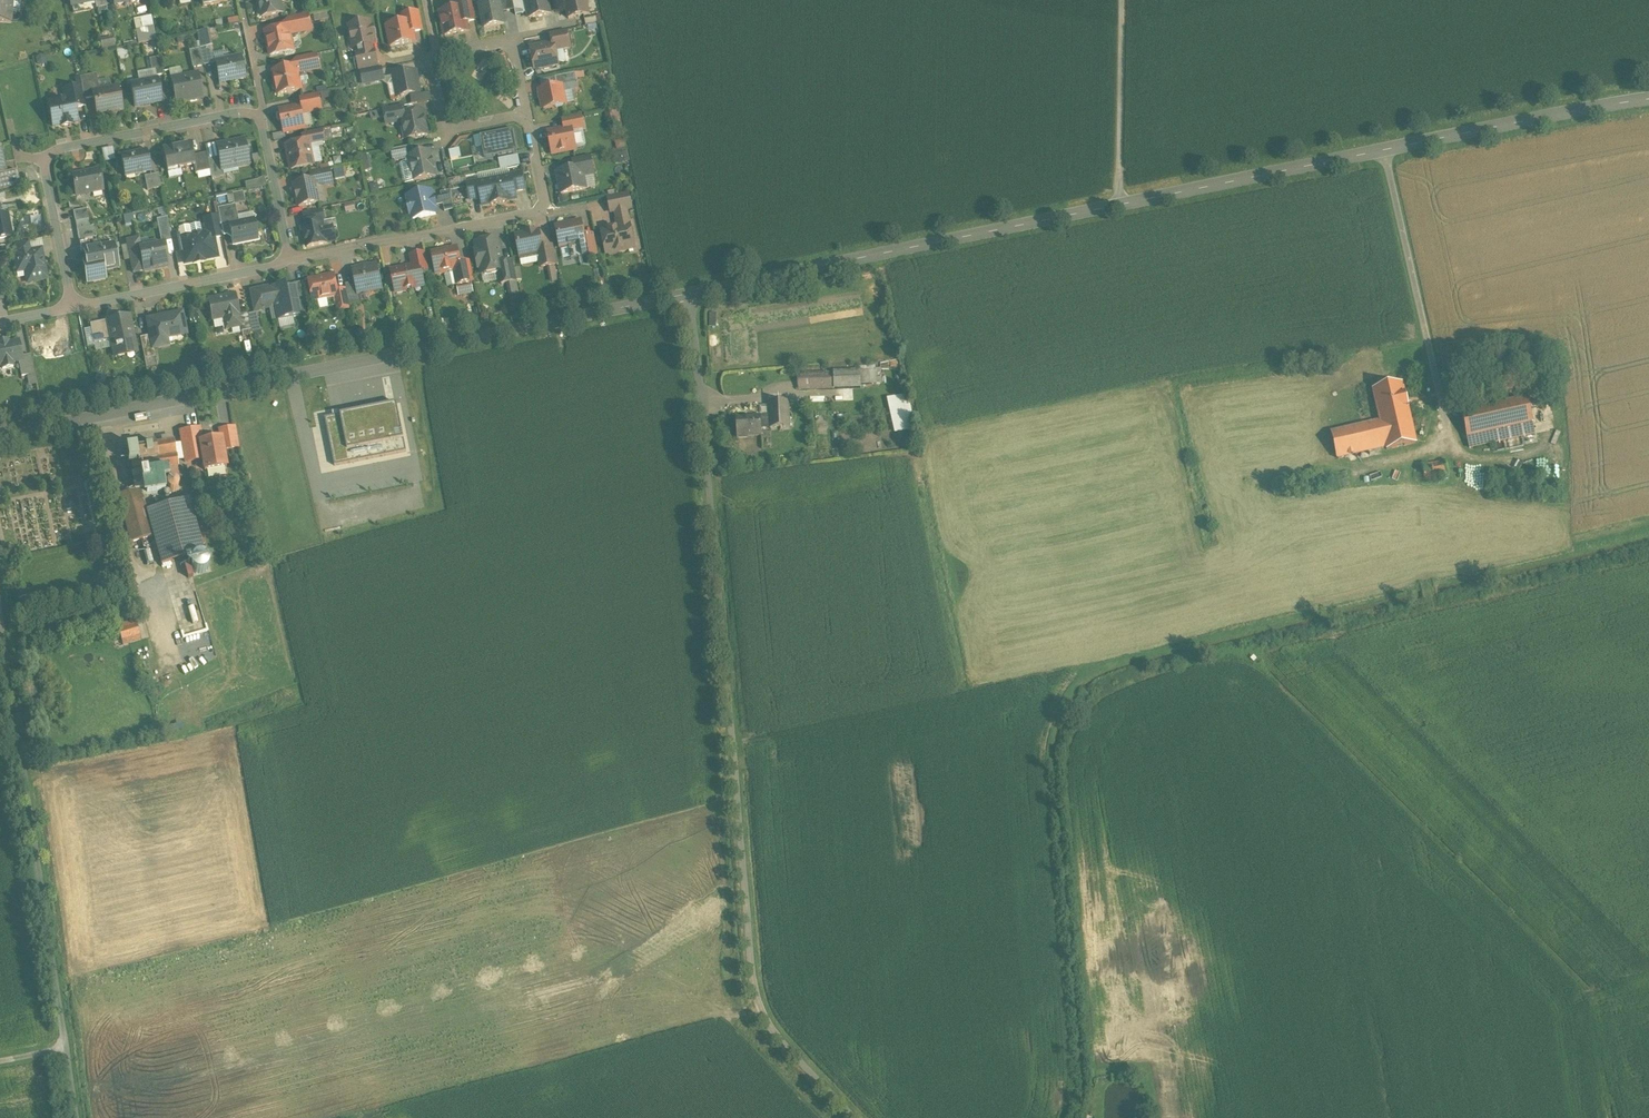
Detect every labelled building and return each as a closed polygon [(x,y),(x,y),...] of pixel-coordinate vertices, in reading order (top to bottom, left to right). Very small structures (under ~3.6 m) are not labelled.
[(11,21),(13,0),(0,0),(0,20),(11,21)] [(97,1),(95,1),(97,8),(108,6),(106,0),(97,0),(97,1)] [(263,17),(283,13),(283,12),(284,10),(283,5),(281,4),(280,0),(260,0),(263,17)] [(496,3),(500,2),(502,13),(508,12),(506,0),(495,0),(496,3)] [(519,1),(519,0),(513,0),(515,10),(529,13),(526,0),(525,0),(519,1)] [(529,13),(530,18),(550,15),(547,0),(526,0),(529,13)] [(569,19),(589,14),(586,0),(565,0),(569,19)] [(472,1),(461,3),(462,8),(463,8),(466,22),(476,20),(472,1)] [(496,3),(480,6),(485,28),(504,24),(502,13),(500,2),(496,3)] [(462,8),(441,13),(446,36),(468,31),(466,22),(463,8),(462,8)] [(419,12),(403,15),(405,24),(411,22),(413,32),(422,31),(419,12)] [(310,15),(290,19),(292,27),(293,34),(313,30),(310,15)] [(152,16),(134,20),(137,34),(155,30),(152,16)] [(597,17),(585,19),(586,26),(598,23),(597,17)] [(405,24),(387,27),(391,47),(415,42),(413,32),(411,22),(405,24)] [(370,23),(350,27),(353,41),(356,41),(359,53),(374,50),(373,45),(375,45),(373,36),(375,36),(374,28),(371,28),(370,23)] [(292,27),(267,32),(267,33),(268,33),(268,38),(267,40),(268,45),(269,45),(271,56),(284,53),(287,55),(294,53),(295,51),(295,49),(293,47),(290,34),(293,34),(292,27)] [(567,30),(551,34),(553,45),(554,44),(555,51),(571,48),(567,30)] [(553,45),(532,49),(536,69),(543,68),(545,69),(550,68),(552,66),(558,65),(555,51),(554,44),(553,45)] [(211,46),(200,49),(204,66),(214,64),(211,46)] [(200,49),(189,51),(193,68),(204,66),(200,49)] [(359,53),(357,54),(360,67),(377,63),(375,50),(359,53)] [(318,54),(298,58),(301,72),(320,68),(318,54)] [(160,58),(150,60),(154,77),(164,75),(160,58)] [(241,58),(217,63),(221,82),(245,77),(242,66),(240,67),(238,59),(241,58)] [(297,67),(274,71),(276,78),(275,79),(276,85),(277,86),(279,94),(302,90),(297,67)] [(382,68),(362,72),(364,85),(370,84),(370,80),(383,77),(382,68)] [(415,73),(395,77),(399,98),(419,93),(415,73)] [(199,74),(171,80),(176,104),(204,98),(199,74)] [(576,74),(556,78),(558,87),(564,86),(565,93),(579,90),(576,74)] [(97,75),(81,78),(82,87),(85,100),(96,97),(95,92),(100,91),(97,75)] [(158,80),(131,85),(135,108),(162,102),(158,80)] [(558,87),(541,91),(544,109),(555,107),(557,108),(563,107),(564,105),(565,105),(564,96),(566,96),(565,93),(564,86),(558,87)] [(82,87),(64,91),(66,100),(73,99),(75,108),(86,106),(85,100),(82,87)] [(100,91),(95,92),(96,97),(100,115),(122,110),(118,88),(100,91)] [(318,93),(268,104),(301,97),(303,106),(301,107),(302,113),(322,109),(318,93)] [(66,100),(49,104),(53,126),(62,124),(63,127),(64,126),(70,125),(71,125),(71,122),(78,121),(75,108),(73,99),(66,100)] [(301,107),(281,111),(285,132),(305,128),(302,113),(301,107)] [(392,108),(384,110),(387,124),(403,121),(402,116),(394,117),(392,108)] [(614,110),(607,112),(609,121),(616,120),(614,110)] [(423,111),(402,116),(403,121),(405,130),(408,132),(409,131),(411,138),(428,135),(423,111)] [(582,115),(563,119),(565,130),(572,129),(572,131),(584,128),(582,115)] [(331,129),(323,131),(325,140),(333,139),(331,129)] [(513,129),(474,137),(479,159),(518,151),(513,129)] [(565,130),(549,133),(553,154),(576,149),(572,131),(572,129),(565,130)] [(323,131),(303,135),(305,142),(309,142),(310,145),(325,142),(325,140),(323,131)] [(244,141),(217,146),(220,157),(222,169),(223,169),(249,164),(244,141)] [(305,142),(287,146),(289,156),(290,156),(293,169),(292,169),(292,170),(314,165),(310,145),(309,142),(305,142)] [(184,145),(163,149),(168,170),(194,165),(195,165),(193,156),(190,143),(184,144),(184,145)] [(413,146),(393,150),(396,162),(406,160),(407,163),(411,162),(410,156),(415,155),(413,146)] [(147,151),(121,157),(125,176),(126,176),(126,173),(134,171),(135,174),(151,171),(147,151)] [(415,155),(410,156),(411,162),(415,181),(436,177),(431,152),(415,155)] [(207,153),(193,156),(195,165),(194,165),(196,173),(210,170),(208,159),(207,153)] [(518,156),(499,159),(501,170),(520,166),(518,156)] [(220,157),(208,159),(210,170),(212,178),(224,176),(223,169),(222,169),(220,157)] [(591,157),(573,161),(575,170),(593,166),(591,157)] [(574,172),(569,173),(569,172),(565,170),(564,172),(557,173),(561,194),(587,189),(584,174),(594,172),(593,166),(575,170),(574,172)] [(343,168),(334,169),(336,179),(345,178),(343,168)] [(330,169),(311,172),(313,181),(316,180),(318,187),(333,184),(330,169)] [(84,175),(74,177),(74,175),(73,176),(77,195),(94,192),(94,190),(101,189),(102,190),(103,190),(99,170),(84,173),(84,175)] [(522,173),(511,175),(511,177),(512,177),(515,192),(526,190),(522,173)] [(159,174),(145,177),(148,190),(162,187),(159,174)] [(480,184),(479,184),(482,199),(483,206),(492,205),(492,206),(508,203),(508,201),(516,200),(515,192),(512,177),(511,177),(480,184)] [(313,181),(295,185),(299,207),(321,202),(318,187),(316,180),(313,181)] [(479,182),(467,184),(471,201),(482,199),(479,184),(480,184),(479,182)] [(451,191),(441,193),(443,200),(452,198),(451,191)] [(431,192),(408,197),(410,204),(408,204),(411,214),(412,214),(414,220),(436,215),(435,207),(434,207),(434,206),(432,206),(431,201),(433,201),(433,199),(431,192)] [(628,194),(609,198),(612,213),(616,212),(627,210),(631,209),(628,194)] [(452,198),(443,200),(446,212),(455,210),(452,198)] [(11,236),(7,214),(4,215),(1,203),(0,203),(0,239),(11,236)] [(236,205),(218,208),(220,216),(222,227),(229,225),(229,222),(239,220),(236,205)] [(323,209),(304,213),(307,224),(323,220),(323,221),(325,221),(323,209)] [(87,210),(74,213),(76,222),(89,219),(87,210)] [(627,210),(616,212),(618,221),(629,219),(627,210)] [(220,216),(205,219),(208,233),(212,232),(214,238),(224,236),(222,227),(220,216)] [(168,217),(157,219),(162,241),(172,239),(171,235),(168,217)] [(89,219),(76,222),(77,230),(91,227),(89,219)] [(255,220),(240,223),(239,220),(229,222),(229,225),(234,244),(259,239),(255,220)] [(307,224),(303,224),(308,247),(327,243),(327,242),(336,241),(333,227),(325,229),(323,221),(323,220),(307,224)] [(582,223),(557,228),(561,248),(580,244),(586,243),(585,237),(582,223)] [(91,227),(77,230),(79,240),(97,237),(95,226),(91,227)] [(192,234),(190,226),(179,228),(180,231),(179,231),(179,232),(178,232),(178,234),(179,234),(183,252),(186,263),(194,262),(204,260),(218,257),(214,238),(212,232),(208,233),(192,236),(192,234)] [(617,227),(611,229),(610,231),(603,232),(607,254),(609,254),(611,255),(618,254),(620,252),(629,250),(628,243),(633,242),(630,227),(619,229),(617,227)] [(537,232),(526,234),(526,235),(517,237),(521,258),(537,254),(540,256),(542,268),(558,265),(554,246),(543,249),(539,232),(537,233),(537,232)] [(178,234),(171,235),(172,239),(175,253),(183,252),(179,234),(178,234)] [(595,235),(585,237),(586,243),(580,244),(583,258),(599,255),(595,235)] [(43,239),(30,242),(32,250),(44,248),(43,239)] [(127,241),(128,246),(131,260),(134,273),(145,271),(145,272),(169,267),(164,245),(142,250),(139,239),(127,241)] [(498,239),(476,244),(478,251),(476,252),(479,269),(481,268),(482,274),(499,271),(504,270),(503,264),(502,259),(501,259),(499,250),(500,250),(498,239)] [(30,241),(14,245),(17,254),(32,251),(32,250),(30,242),(30,241)] [(89,241),(80,243),(82,252),(84,251),(91,249),(89,241)] [(114,246),(95,250),(95,249),(91,249),(84,251),(87,262),(84,263),(88,283),(106,279),(104,271),(119,268),(114,245),(114,246)] [(131,260),(128,246),(122,247),(125,262),(131,260)] [(17,254),(15,255),(18,270),(25,268),(28,283),(47,279),(42,249),(32,251),(17,254)] [(452,250),(450,249),(444,250),(443,252),(433,254),(437,274),(438,274),(440,275),(448,273),(449,271),(454,270),(462,269),(461,264),(458,249),(452,250)] [(426,254),(410,257),(412,268),(420,266),(422,275),(430,274),(426,254)] [(471,262),(461,264),(462,269),(454,270),(457,285),(475,282),(471,262)] [(514,262),(503,264),(504,270),(499,271),(502,285),(518,282),(514,262)] [(378,266),(354,271),(356,282),(358,291),(359,291),(360,294),(382,289),(378,266)] [(412,268),(393,272),(397,292),(398,294),(407,292),(407,290),(424,286),(422,275),(420,266),(412,268)] [(334,275),(319,278),(320,280),(310,282),(314,300),(317,300),(319,301),(326,300),(327,298),(335,296),(339,295),(338,291),(334,275)] [(356,282),(346,285),(347,289),(350,305),(361,303),(360,294),(359,291),(358,291),(356,282)] [(272,288),(252,292),(256,310),(272,307),(275,321),(294,317),(287,286),(272,289),(272,288)] [(347,289),(338,291),(339,295),(335,296),(338,312),(351,309),(350,305),(347,289)] [(236,295),(208,301),(213,321),(214,321),(228,318),(230,329),(241,327),(239,315),(240,315),(240,314),(236,295)] [(182,313),(148,320),(154,348),(166,346),(164,336),(186,332),(182,313)] [(248,313),(240,314),(240,315),(239,315),(241,327),(242,332),(252,330),(249,315),(248,313)] [(258,313),(249,315),(252,330),(252,332),(261,331),(258,313)] [(228,318),(214,321),(215,326),(217,325),(218,328),(223,327),(224,330),(226,329),(227,330),(230,329),(228,318)] [(130,319),(117,322),(116,320),(100,323),(100,324),(104,342),(113,341),(114,347),(114,349),(116,358),(125,356),(124,352),(136,350),(130,319)] [(100,324),(92,325),(91,325),(90,325),(95,344),(104,342),(100,324)] [(91,329),(85,331),(88,349),(95,347),(91,329)] [(0,343),(0,366),(2,365),(3,369),(14,367),(13,363),(19,362),(23,361),(22,357),(19,341),(9,343),(9,341),(0,343)] [(31,355),(22,357),(23,361),(19,362),(22,377),(28,376),(28,375),(35,374),(31,355)] [(876,370),(861,371),(861,384),(877,383),(876,370)] [(834,372),(798,373),(798,378),(798,389),(861,387),(861,384),(861,371),(834,371),(834,372)] [(35,374),(28,375),(28,376),(30,385),(37,384),(35,374)] [(1402,383),(1373,389),(1380,421),(1402,416),(1403,421),(1411,419),(1408,408),(1409,408),(1406,394),(1405,394),(1402,383)] [(1527,397),(1462,411),(1470,448),(1535,433),(1527,397)] [(789,401),(770,402),(770,416),(770,428),(771,428),(790,427),(789,401)] [(333,417),(325,418),(335,466),(407,452),(397,404),(362,411),(340,415),(339,411),(332,412),(333,417)] [(761,418),(748,418),(748,417),(737,418),(738,437),(749,437),(749,436),(762,435),(762,428),(770,428),(770,416),(761,417),(761,418)] [(1367,424),(1332,432),(1338,459),(1356,455),(1386,448),(1387,450),(1416,443),(1411,419),(1403,421),(1402,416),(1380,421),(1367,424)] [(235,428),(220,430),(221,439),(222,439),(224,450),(238,447),(235,428)] [(200,429),(181,432),(186,462),(203,459),(200,442),(203,442),(200,429)] [(98,437),(92,439),(94,448),(100,447),(98,437)] [(203,442),(200,442),(203,459),(205,471),(227,467),(224,450),(222,439),(221,439),(203,442)] [(173,440),(136,446),(138,461),(131,463),(132,464),(128,464),(130,474),(133,473),(133,474),(170,468),(172,480),(180,479),(178,468),(178,467),(177,462),(178,461),(178,460),(177,460),(176,451),(176,450),(175,450),(175,446),(175,445),(174,440),(173,440)] [(136,446),(126,448),(129,463),(131,463),(138,461),(136,446)] [(1445,462),(1423,467),(1426,480),(1448,475),(1445,462)] [(168,470),(143,474),(147,496),(166,492),(164,481),(169,480),(168,470)] [(175,480),(169,481),(166,485),(167,491),(171,494),(177,493),(180,489),(179,483),(175,480)] [(140,489),(118,496),(132,543),(154,537),(147,512),(140,489)] [(189,500),(147,512),(154,537),(162,566),(204,554),(189,500)] [(202,557),(200,556),(198,556),(196,557),(194,558),(193,559),(192,561),(192,562),(191,564),(191,566),(191,568),(192,569),(193,570),(194,572),(195,573),(197,574),(199,574),(202,574),(204,573),(205,572),(206,572),(207,571),(208,570),(208,568),(209,567),(209,566),(209,565),(209,564),(208,562),(208,561),(207,560),(206,558),(204,557),(202,557)] [(193,577),(189,563),(185,565),(189,579),(193,577)] [(1260,659),(1255,663),(1260,668),(1264,663),(1260,659)]
